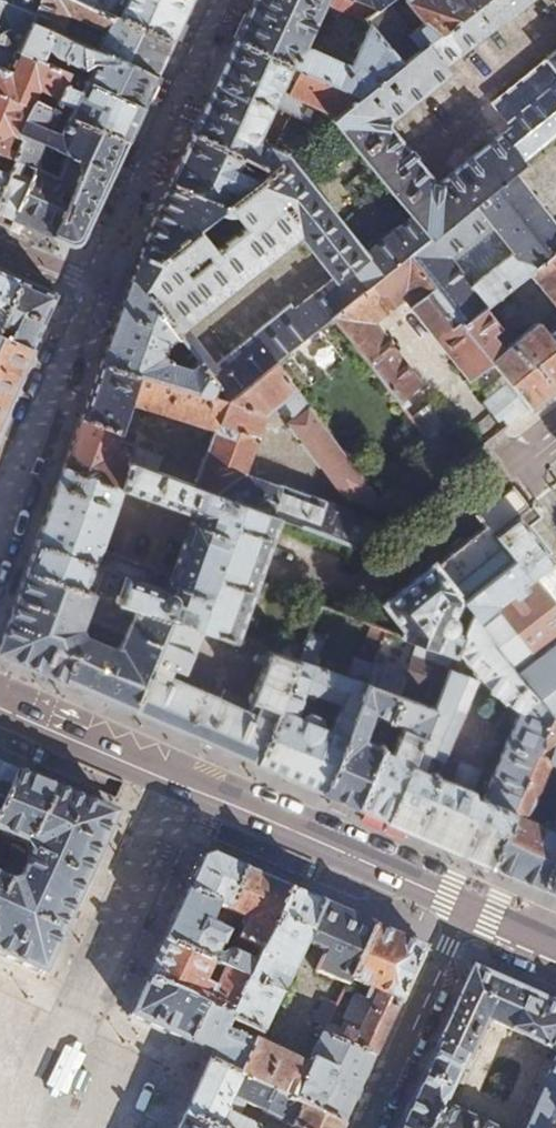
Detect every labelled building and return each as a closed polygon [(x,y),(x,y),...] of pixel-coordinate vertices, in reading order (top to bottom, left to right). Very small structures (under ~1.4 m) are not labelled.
[(18,47),(31,17),(37,0),(0,0),(0,41),(18,47)] [(83,0),(37,0),(31,17),(61,31),(70,10),(107,28),(98,48),(156,75),(172,42),(83,0)] [(191,0),(83,0),(172,42),(191,0)] [(400,66),(364,20),(376,11),(352,0),(326,0),(333,9),(352,16),(365,32),(349,66),(312,49),(304,51),(326,0),(254,0),(235,40),(360,99),(400,66)] [(360,99),(333,120),(409,217),(425,237),(509,171),(519,163),(497,135),(434,186),(385,124),(451,72),(446,66),(528,0),(483,0),(435,39),(421,50),(400,66),(360,99)] [(376,11),(385,4),(391,0),(352,0),(376,11)] [(406,2),(435,39),(483,0),(408,0),(406,2)] [(364,20),(400,66),(421,50),(385,4),(376,11),(364,20)] [(88,79),(143,105),(156,75),(98,48),(61,31),(31,17),(18,47),(41,57),(47,44),(55,49),(82,62),(96,59),(88,79)] [(235,40),(193,132),(243,156),(271,170),(288,157),(314,135),(287,123),(275,150),(255,141),(271,107),(321,130),(333,120),(360,99),(235,40)] [(0,41),(0,152),(11,157),(15,148),(6,144),(13,130),(21,134),(36,100),(53,107),(69,71),(18,47),(0,41)] [(491,103),(509,125),(497,135),(519,163),(555,133),(555,50),(491,103)] [(126,141),(143,105),(88,79),(69,71),(53,107),(126,141)] [(83,237),(126,141),(53,107),(36,100),(21,134),(15,148),(11,157),(22,162),(33,167),(44,142),(68,152),(56,177),(33,167),(28,177),(10,218),(68,243),(83,237)] [(193,132),(170,182),(223,208),(224,208),(259,179),(237,168),(243,156),(193,132)] [(11,157),(0,152),(0,183),(11,157)] [(0,183),(0,214),(10,218),(28,177),(18,172),(22,162),(11,157),(0,183)] [(212,255),(193,231),(223,208),(170,182),(154,217),(131,278),(176,335),(198,364),(224,398),(268,363),(325,317),(403,255),(425,237),(409,217),(364,255),(288,157),(271,170),(259,179),(224,208),(241,230),(212,255)] [(482,308),(526,272),(555,248),(555,229),(509,171),(425,237),(403,255),(459,326),(482,308)] [(510,252),(487,223),(445,257),(469,287),(510,252)] [(526,272),(555,311),(555,248),(526,272)] [(325,317),(394,404),(417,385),(369,324),(399,299),(466,383),(489,364),(500,377),(483,393),(488,399),(482,403),(502,428),(555,385),(555,327),(546,335),(536,322),(501,351),(488,336),(498,328),(482,308),(459,326),(403,255),(325,317)] [(19,280),(1,272),(0,272),(0,324),(19,280)] [(131,278),(102,360),(140,374),(219,403),(224,398),(198,364),(188,372),(169,365),(161,356),(164,345),(176,335),(131,278)] [(31,350),(55,296),(19,280),(0,324),(0,336),(31,350)] [(31,350),(0,336),(0,417),(31,350)] [(140,374),(102,360),(81,416),(120,431),(129,403),(140,374)] [(268,363),(224,398),(219,403),(140,374),(129,403),(216,434),(197,489),(278,518),(355,546),(381,526),(279,488),(278,491),(243,478),(265,416),(281,402),(294,419),(287,426),(347,500),(366,485),(337,449),(268,363)] [(408,422),(448,472),(466,458),(426,408),(408,422)] [(120,486),(128,463),(134,448),(116,441),(120,431),(81,416),(63,466),(120,486)] [(128,463),(157,474),(162,458),(134,448),(128,463)] [(168,618),(201,629),(234,640),(278,518),(197,489),(157,474),(128,463),(120,486),(63,466),(24,569),(168,618)] [(525,507),(510,488),(475,516),(484,528),(434,569),(432,566),(383,604),(407,634),(405,638),(421,644),(458,658),(462,648),(476,615),(462,596),(514,555),(495,531),(513,517),(525,507)] [(528,505),(525,507),(513,517),(524,531),(540,519),(528,505)] [(476,615),(554,720),(555,722),(555,572),(524,531),(513,517),(495,531),(514,555),(462,596),(476,615)] [(62,681),(73,655),(139,683),(168,618),(24,569),(9,609),(0,632),(0,653),(62,681)] [(452,671),(388,822),(491,867),(554,720),(476,615),(462,648),(509,711),(522,718),(481,817),(470,814),(476,798),(473,794),(480,774),(462,766),(454,785),(439,779),(480,682),(452,671)] [(254,765),(299,662),(274,654),(257,648),(252,661),(265,666),(249,703),(252,704),(248,714),(167,679),(171,669),(182,674),(201,629),(168,618),(139,683),(128,709),(218,748),(254,765)] [(346,679),(314,667),(327,639),(312,633),(306,648),(299,662),(254,765),(320,793),(367,685),(376,666),(355,657),(346,679)] [(274,654),(299,662),(306,648),(280,639),(274,654)] [(376,666),(367,685),(399,698),(390,720),(404,726),(393,755),(378,749),(353,808),(388,822),(452,671),(458,658),(421,644),(410,674),(378,661),(376,666)] [(95,697),(128,709),(139,683),(73,655),(62,681),(95,697)] [(353,808),(378,749),(390,720),(399,698),(367,685),(320,793),(353,808)] [(545,891),(555,865),(555,834),(544,829),(530,822),(554,765),(555,765),(555,722),(554,720),(491,867),(519,881),(545,891)] [(14,770),(0,764),(0,801),(14,770)] [(41,973),(77,894),(113,815),(14,770),(0,801),(0,834),(22,844),(27,853),(15,881),(7,887),(0,884),(0,956),(41,973)] [(226,910),(244,869),(226,862),(213,856),(197,857),(183,890),(217,906),(226,910)] [(545,891),(555,895),(555,865),(545,891)] [(261,951),(290,889),(268,880),(244,869),(226,910),(247,920),(237,940),(261,951)] [(307,941),(324,903),(308,897),(290,889),(261,951),(255,965),(248,982),(232,1018),(230,1025),(234,1026),(255,1036),(263,1039),(307,941)] [(172,914),(160,941),(206,963),(218,968),(248,982),(255,965),(229,952),(219,958),(212,954),(222,933),(217,931),(208,927),(217,906),(183,890),(172,914)] [(349,914),(324,903),(307,941),(326,950),(318,971),(347,985),(350,979),(374,925),(349,914)] [(400,937),(374,925),(350,979),(369,987),(365,994),(355,991),(344,1017),(347,1019),(343,1028),(330,1023),(325,1034),(374,1056),(396,1008),(424,948),(410,942),(400,937)] [(202,1004),(232,1018),(248,982),(218,968),(211,986),(199,982),(206,963),(160,941),(152,958),(144,977),(202,1004)] [(538,996),(472,967),(399,1127),(493,1127),(445,1105),(482,1016),(555,1050),(555,1004),(538,996)] [(202,1004),(144,977),(127,1015),(185,1041),(202,1004)] [(208,1053),(204,1061),(236,1077),(250,1046),(230,1037),(234,1026),(230,1025),(232,1018),(202,1004),(185,1041),(208,1053)] [(250,1046),(236,1077),(237,1077),(342,1127),(359,1090),(374,1056),(325,1034),(308,1071),(252,1043),(250,1046)] [(555,1121),(555,1051),(521,1127),(553,1127),(555,1121)] [(342,1127),(237,1077),(236,1077),(204,1061),(180,1113),(210,1127),(250,1127),(232,1120),(240,1103),(291,1127),(341,1127),(342,1127)] [(180,1113),(172,1127),(210,1127),(180,1113)]
